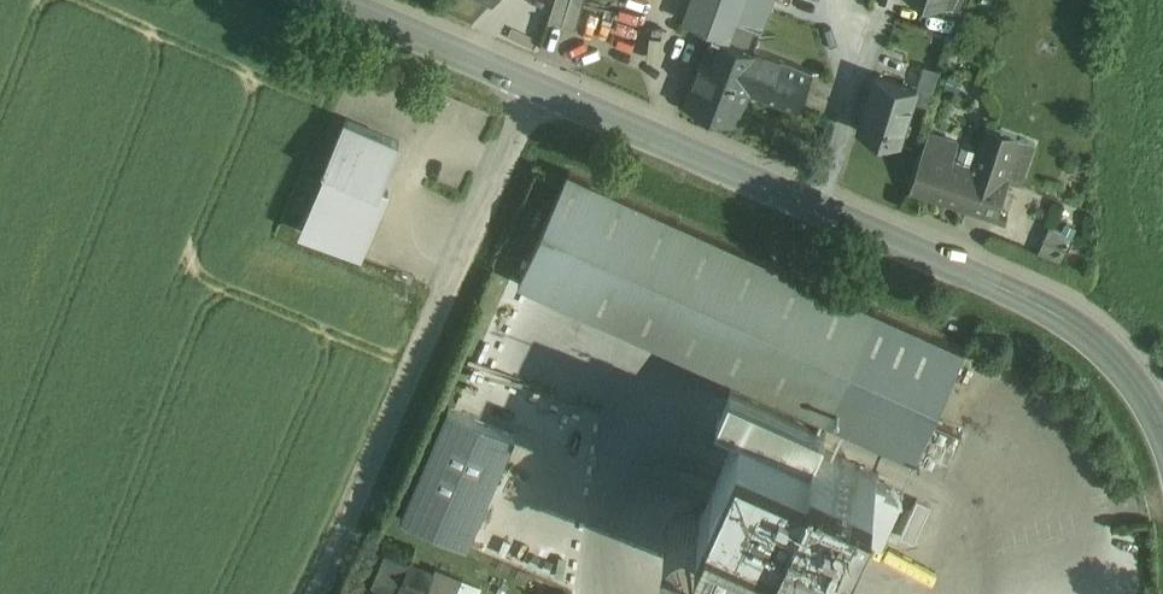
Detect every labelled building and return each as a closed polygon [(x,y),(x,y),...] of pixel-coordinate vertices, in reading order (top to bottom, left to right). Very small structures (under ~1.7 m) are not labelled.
[(550,19),(577,28),(586,0),(556,0),(550,19)] [(686,20),(714,31),(713,33),(730,39),(738,19),(763,28),(773,0),(693,0),(686,20)] [(763,28),(738,19),(730,39),(755,49),(763,28)] [(730,39),(713,33),(686,104),(736,123),(749,90),(799,109),(813,72),(755,49),(730,39)] [(914,90),(875,76),(857,128),(896,141),(914,90)] [(400,141),(347,118),(327,165),(329,166),(303,228),(362,253),(389,190),(381,187),(400,141)] [(990,128),(973,169),(1007,181),(1024,186),(1038,143),(990,128)] [(910,192),(959,209),(973,169),(958,163),(963,148),(930,137),(910,192)] [(964,350),(571,171),(572,170),(569,169),(519,280),(521,281),(522,280),(914,459),(916,460),(916,459),(946,473),(964,434),(934,421),(966,350),(964,349),(964,350)] [(973,169),(959,209),(993,221),(1007,181),(973,169)] [(1074,237),(1050,227),(1045,239),(1069,250),(1074,237)] [(1069,250),(1045,239),(1039,252),(1063,262),(1069,250)] [(828,429),(733,387),(721,415),(744,425),(702,513),(836,575),(859,522),(878,479),(881,472),(820,445),(828,429)] [(515,435),(449,409),(435,437),(431,447),(425,457),(401,515),(469,545),(515,435)] [(904,490),(878,479),(859,522),(885,534),(904,490)] [(400,584),(410,562),(386,552),(368,593),(421,593),(400,584)] [(410,562),(400,584),(421,593),(425,593),(426,593),(435,573),(434,572),(410,562)] [(437,566),(434,572),(435,573),(426,593),(456,593),(457,593),(463,577),(437,566)]
